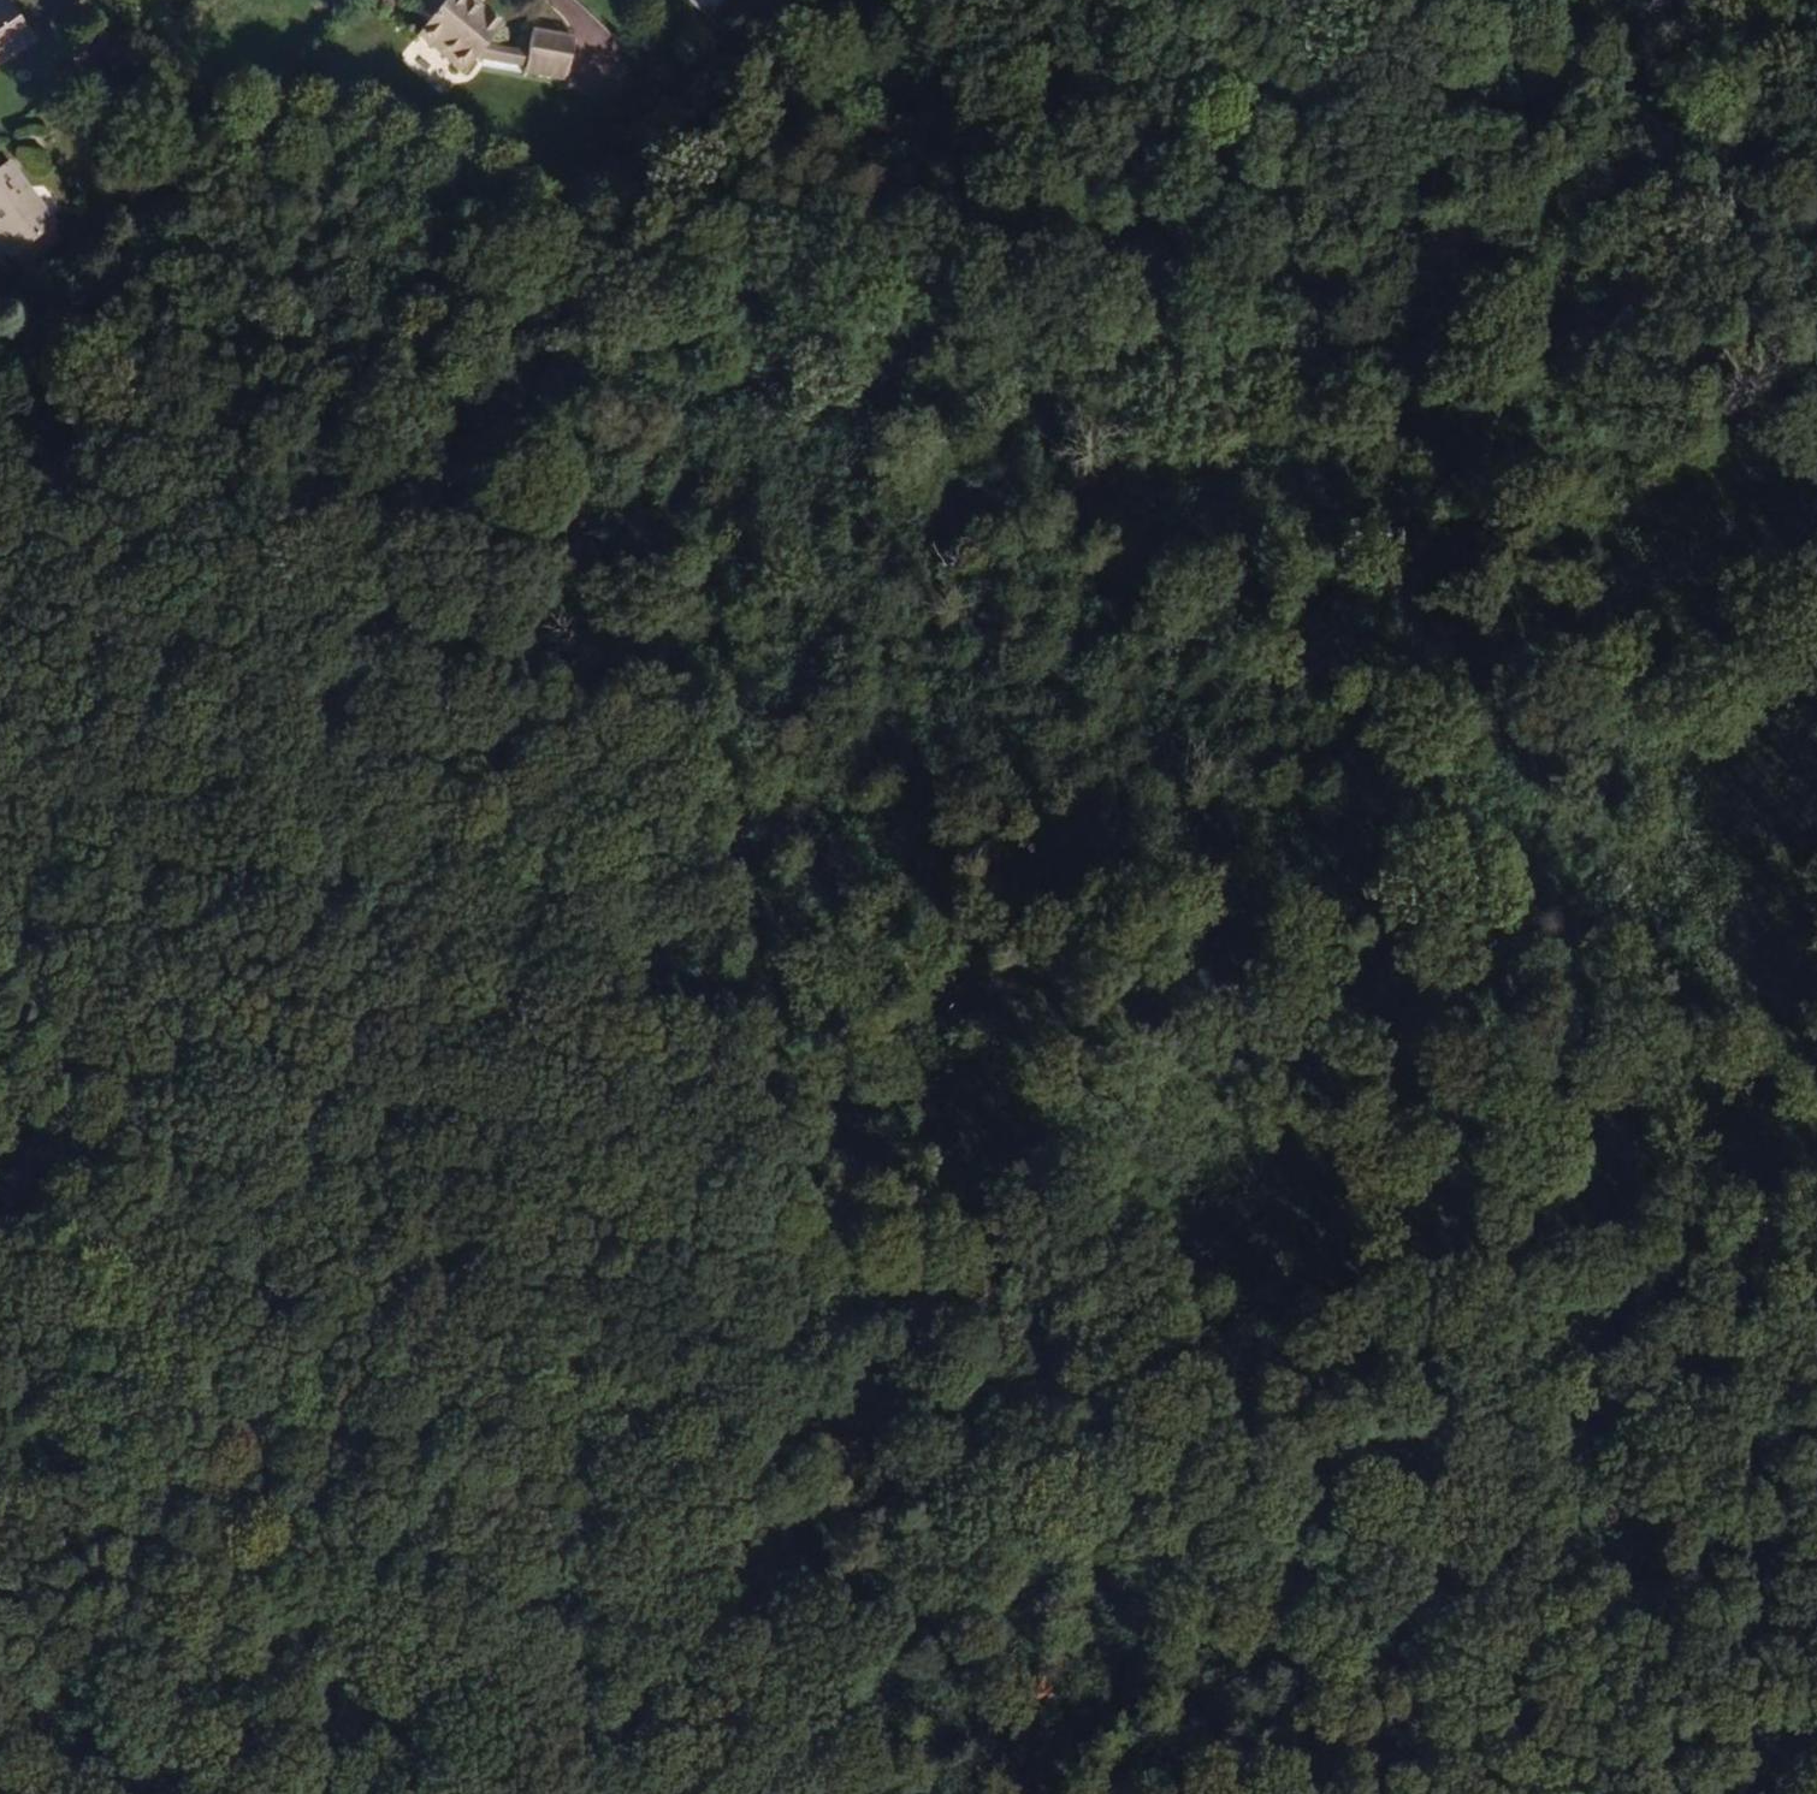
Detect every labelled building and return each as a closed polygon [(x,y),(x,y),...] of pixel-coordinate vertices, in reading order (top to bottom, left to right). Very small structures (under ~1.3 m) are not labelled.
[(475,61),(488,43),(439,6),(434,9),(425,3),(403,33),(411,40),(400,55),(450,93),(460,80),(475,61)] [(0,16),(0,48),(5,55),(19,47),(0,16)] [(551,107),(559,56),(516,49),(513,66),(510,87),(508,100),(551,107)] [(510,87),(513,66),(475,61),(460,80),(510,87)] [(0,185),(0,265),(4,270),(42,244),(0,185)]
